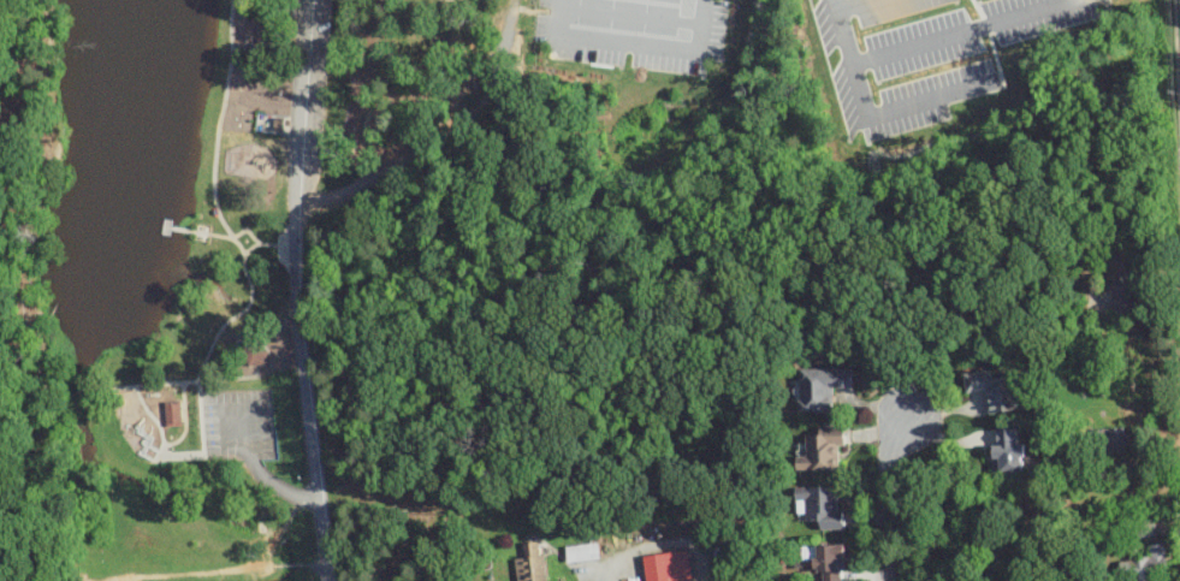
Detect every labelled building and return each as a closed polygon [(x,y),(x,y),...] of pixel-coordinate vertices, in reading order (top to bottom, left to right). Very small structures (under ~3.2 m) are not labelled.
[(853,367),(806,366),(805,410),(830,410),(830,389),(852,389),(853,367)] [(1024,408),(1020,377),(991,380),(990,368),(965,372),(967,393),(985,391),(989,413),(1024,408)] [(179,423),(178,402),(162,402),(163,424),(179,423)] [(796,469),(844,469),(844,425),(819,425),(819,435),(808,435),(808,453),(796,453),(796,469)] [(1024,426),(994,426),(994,470),(1024,470),(1024,426)] [(1129,450),(1129,426),(1095,426),(1095,450),(1129,450)] [(844,527),(843,485),(796,486),(796,499),(807,499),(807,517),(816,517),(816,528),(844,527)] [(544,540),(550,580),(523,580),(520,558),(529,557),(527,541),(544,540)] [(604,557),(570,562),(568,546),(601,541),(604,557)] [(1123,580),(1168,579),(1166,541),(1146,544),(1148,557),(1121,558),(1123,580)] [(805,544),(805,558),(818,558),(818,580),(846,580),(846,544),(805,544)] [(650,580),(685,580),(693,580),(689,551),(647,556),(650,580)]
